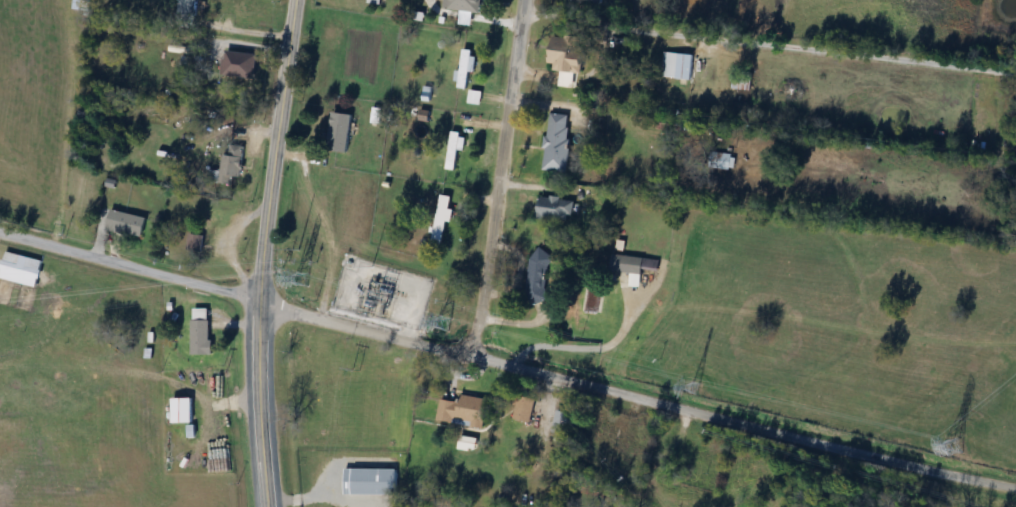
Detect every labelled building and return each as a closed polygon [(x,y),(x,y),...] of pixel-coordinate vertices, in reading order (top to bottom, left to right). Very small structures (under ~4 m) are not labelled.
[(89,10),(89,0),(75,0),(74,9),(89,10)] [(178,14),(196,16),(198,0),(180,0),(178,14)] [(483,0),(449,0),(448,9),(481,13),(483,0)] [(585,67),(584,37),(551,38),(552,68),(585,67)] [(471,50),(460,50),(460,89),(471,89),(471,50)] [(221,76),(255,81),(259,56),(225,51),(221,76)] [(661,77),(691,80),(693,55),(663,52),(661,77)] [(341,111),(332,110),(331,135),(325,135),(324,152),(339,153),(341,111)] [(566,173),(572,116),(549,114),(544,171),(566,173)] [(465,151),(465,135),(450,134),(448,170),(456,170),(457,151),(465,151)] [(235,187),(247,155),(229,147),(216,179),(235,187)] [(732,170),(735,155),(720,153),(718,168),(732,170)] [(431,234),(444,238),(457,200),(444,196),(431,234)] [(573,198),(540,198),(540,220),(573,220),(573,198)] [(147,218),(112,209),(107,231),(142,240),(147,218)] [(203,236),(188,234),(186,252),(201,254),(203,236)] [(549,251),(530,251),(529,304),(548,305),(549,251)] [(43,259),(4,253),(0,281),(38,286),(43,259)] [(659,261),(612,255),(611,270),(658,276),(659,261)] [(210,356),(210,309),(192,309),(192,356),(210,356)] [(514,420),(531,423),(536,397),(519,394),(514,420)] [(442,399),(439,421),(487,428),(491,400),(461,396),(461,402),(442,399)] [(173,424),(194,424),(194,399),(173,399),(173,424)] [(553,432),(566,435),(571,414),(557,411),(553,432)] [(345,496),(397,496),(397,469),(345,469),(345,496)]
